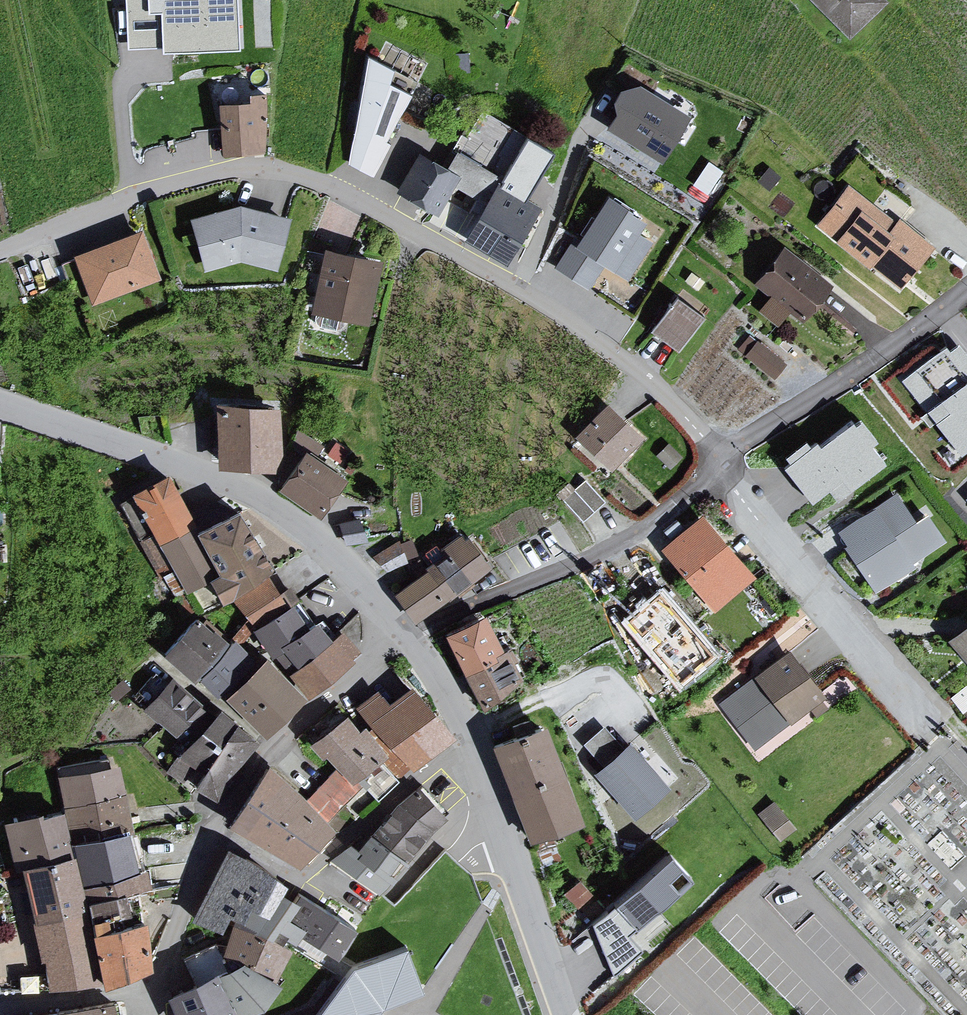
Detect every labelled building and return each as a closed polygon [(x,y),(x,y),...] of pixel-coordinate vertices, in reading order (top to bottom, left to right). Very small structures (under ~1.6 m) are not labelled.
[(237,0),(127,0),(130,50),(163,48),(163,55),(240,51),(237,0)] [(846,42),(882,4),(878,0),(810,0),(846,42)] [(396,72),(369,58),(350,165),(373,176),(389,145),(385,143),(410,96),(390,85),(396,72)] [(612,130),(663,161),(689,120),(641,90),(624,94),(617,106),(619,118),(612,130)] [(241,103),(211,104),(223,159),(261,156),(262,95),(243,95),(241,103)] [(702,202),(723,167),(706,156),(685,192),(702,202)] [(455,178),(421,159),(402,193),(436,212),(455,178)] [(502,268),(532,208),(492,184),(461,241),(502,268)] [(851,190),(824,223),(902,287),(932,250),(899,223),(896,227),(851,190)] [(568,242),(554,270),(584,292),(602,268),(627,283),(650,246),(632,235),(637,223),(601,196),(573,245),(568,242)] [(236,208),(187,220),(203,276),(238,265),(276,275),(288,221),(236,208)] [(138,233),(71,258),(91,310),(158,285),(138,233)] [(378,262),(318,251),(307,317),(366,329),(378,262)] [(785,253),(760,285),(804,320),(830,287),(785,253)] [(671,299),(648,333),(674,353),(698,319),(671,299)] [(776,373),(787,357),(756,335),(745,351),(776,373)] [(947,350),(905,383),(962,455),(966,452),(966,375),(947,350)] [(272,412),(208,404),(212,473),(273,475),(272,412)] [(598,406),(570,439),(609,475),(636,439),(598,406)] [(884,466),(854,427),(823,451),(819,446),(787,471),(813,504),(843,481),(851,492),(884,466)] [(296,452),(271,489),(316,521),(344,486),(296,452)] [(173,469),(139,491),(167,539),(199,520),(204,516),(173,469)] [(562,494),(585,516),(606,495),(583,472),(562,494)] [(916,525),(897,496),(841,534),(877,587),(943,542),(926,518),(916,525)] [(239,504),(203,527),(225,565),(232,573),(220,581),(230,596),(239,591),(273,567),(278,564),(239,504)] [(655,551),(708,614),(751,581),(697,516),(655,551)] [(203,527),(199,520),(167,539),(193,583),(225,565),(203,527)] [(398,536),(376,548),(387,567),(409,555),(398,536)] [(421,562),(420,573),(441,602),(456,601),(484,571),(455,536),(421,562)] [(273,567),(239,591),(259,620),(293,596),(273,567)] [(420,573),(390,597),(410,624),(441,602),(420,573)] [(293,596),(259,620),(256,623),(277,650),(283,645),(297,664),(331,638),(297,593),(293,596)] [(714,656),(661,594),(627,623),(680,685),(714,656)] [(231,640),(199,611),(165,649),(197,678),(201,673),(231,640)] [(942,644),(966,673),(966,621),(942,644)] [(472,622),(434,640),(458,677),(492,656),(472,622)] [(331,638),(296,667),(317,692),(367,650),(346,625),(331,638)] [(201,673),(223,692),(256,655),(234,636),(231,640),(201,673)] [(458,677),(478,710),(512,680),(499,652),(492,656),(458,677)] [(783,652),(750,680),(786,728),(821,700),(783,652)] [(300,692),(258,654),(256,655),(223,692),(221,693),(263,732),(300,692)] [(204,708),(170,676),(145,704),(178,735),(204,708)] [(351,713),(400,778),(448,741),(406,691),(387,707),(373,693),(351,713)] [(232,718),(217,705),(165,772),(183,782),(232,718)] [(338,716),(300,745),(331,771),(346,787),(379,760),(357,729),(351,734),(338,716)] [(259,738),(232,718),(201,769),(193,786),(218,800),(235,769),(259,738)] [(536,725),(485,746),(523,845),(572,824),(536,725)] [(586,736),(596,754),(617,743),(607,725),(586,736)] [(623,746),(591,775),(629,822),(664,790),(623,746)] [(116,767),(55,780),(68,847),(124,835),(125,840),(131,838),(116,767)] [(261,770),(220,828),(295,872),(328,833),(261,770)] [(440,820),(410,787),(369,833),(403,858),(440,820)] [(760,808),(780,835),(794,824),(775,797),(760,808)] [(33,813),(3,823),(14,871),(65,860),(56,814),(34,818),(33,813)] [(400,862),(365,830),(347,854),(341,848),(333,866),(371,891),(400,862)] [(124,835),(68,847),(78,885),(134,871),(125,840),(124,835)] [(219,850),(186,922),(222,939),(227,923),(235,925),(239,914),(259,920),(269,883),(219,850)] [(65,860),(14,871),(44,997),(98,991),(84,933),(75,887),(69,859),(65,860)] [(690,885),(671,862),(594,927),(614,977),(643,953),(629,936),(690,885)] [(145,893),(139,870),(75,887),(84,933),(127,923),(118,896),(145,893)] [(577,901),(590,889),(578,876),(565,888),(577,901)] [(357,918),(318,897),(303,931),(336,947),(343,933),(350,936),(357,918)] [(222,939),(217,954),(274,980),(293,932),(259,920),(239,914),(235,925),(227,923),(222,939)] [(134,924),(84,933),(98,991),(145,970),(134,924)] [(380,1004),(421,990),(405,945),(352,964),(315,1014),(372,1014),(380,1004)] [(207,977),(228,1014),(247,1014),(255,1011),(270,988),(234,965),(207,977)] [(207,977),(163,1002),(170,1014),(228,1014),(207,977)] [(32,1014),(109,1014),(107,1006),(32,1014)]
